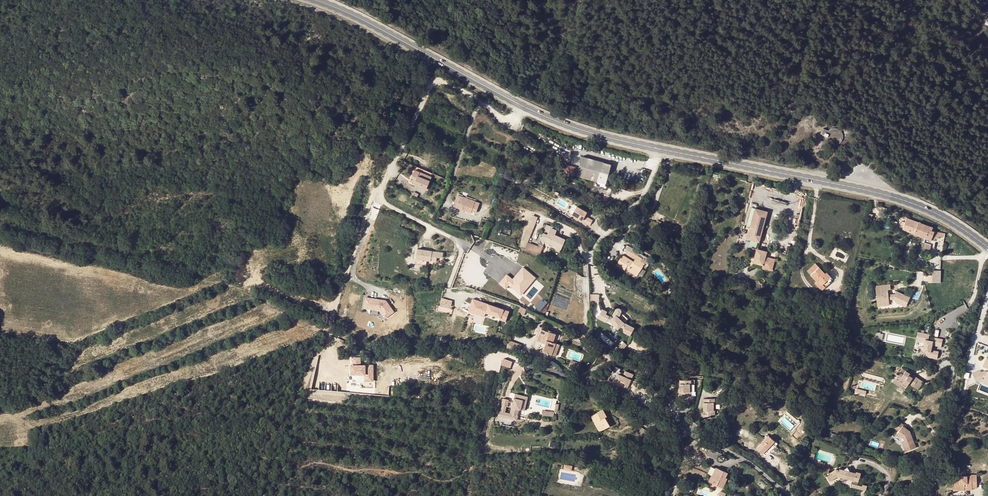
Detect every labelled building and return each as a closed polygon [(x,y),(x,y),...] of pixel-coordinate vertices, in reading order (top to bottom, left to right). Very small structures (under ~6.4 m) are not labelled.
[(829,130),(823,128),(821,134),(826,136),(826,138),(827,141),(829,143),(830,144),(833,144),(836,145),(837,144),(838,144),(840,142),(842,140),(842,139),(843,138),(843,136),(843,134),(842,133),(841,131),(840,130),(838,128),(837,128),(834,128),(833,128),(830,129),(829,130)] [(607,185),(612,165),(582,157),(577,177),(607,185)] [(432,181),(421,176),(422,172),(416,170),(412,181),(417,183),(416,184),(428,190),(432,181)] [(421,176),(432,181),(433,177),(422,172),(421,176)] [(458,198),(473,204),(474,202),(456,195),(452,206),(455,207),(458,198)] [(458,198),(455,207),(470,213),(471,210),(475,212),(478,203),(474,202),(473,204),(458,198)] [(588,211),(574,203),(569,212),(590,224),(594,219),(586,214),(588,211)] [(750,225),(762,228),(766,210),(754,207),(750,225)] [(537,216),(531,214),(520,247),(537,253),(538,251),(540,252),(544,243),(547,234),(543,233),(538,245),(529,242),(537,216)] [(931,230),(932,227),(906,217),(902,215),(901,218),(905,219),(901,229),(934,241),(935,235),(936,232),(931,230)] [(762,228),(750,225),(747,237),(759,240),(762,228)] [(550,227),(547,234),(544,243),(556,248),(555,250),(559,252),(565,239),(555,234),(556,231),(557,230),(550,227)] [(626,267),(629,269),(638,274),(643,266),(646,268),(651,260),(631,247),(627,254),(634,258),(633,261),(622,254),(616,265),(624,270),(626,267)] [(766,251),(757,248),(753,262),(763,264),(763,267),(772,269),(775,258),(765,256),(766,251)] [(443,252),(418,249),(416,259),(431,261),(431,260),(437,261),(437,257),(442,258),(443,252)] [(603,254),(598,251),(595,257),(600,260),(603,254)] [(520,293),(534,275),(520,265),(511,277),(505,272),(498,281),(505,287),(507,284),(520,293)] [(810,276),(818,268),(815,265),(807,273),(810,276)] [(826,274),(825,275),(818,268),(810,276),(817,283),(818,281),(825,288),(832,279),(826,274)] [(932,270),(932,282),(940,282),(940,271),(932,270)] [(815,284),(822,291),(825,288),(818,281),(817,283),(815,284)] [(907,303),(909,297),(896,290),(895,294),(888,294),(888,288),(890,288),(890,284),(881,284),(876,284),(876,294),(876,300),(882,300),(882,304),(888,304),(888,298),(892,298),(896,300),(895,302),(901,305),(903,301),(907,303)] [(451,307),(453,300),(442,296),(438,310),(451,314),(453,308),(451,307)] [(366,297),(364,309),(380,311),(386,319),(395,312),(387,300),(366,297)] [(543,300),(540,297),(534,305),(541,309),(547,300),(544,298),(543,300)] [(472,298),(467,310),(480,315),(481,311),(485,313),(500,318),(501,314),(507,316),(509,310),(472,298)] [(518,312),(524,315),(526,309),(520,306),(518,312)] [(612,318),(609,316),(608,318),(604,316),(605,314),(606,312),(602,310),(598,318),(602,320),(603,319),(606,320),(606,321),(609,322),(609,321),(618,329),(620,327),(622,328),(621,331),(629,336),(633,328),(624,323),(618,317),(621,312),(621,311),(620,309),(618,308),(617,308),(616,309),(612,315),(613,316),(612,318)] [(545,343),(543,347),(542,351),(549,353),(553,342),(555,334),(540,329),(536,341),(540,342),(545,343)] [(929,335),(917,332),(915,341),(924,343),(922,351),(926,352),(925,357),(936,359),(938,352),(932,351),(933,346),(941,347),(942,340),(933,338),(932,341),(928,341),(929,335)] [(524,345),(510,340),(507,349),(520,354),(524,345)] [(553,342),(549,353),(555,355),(559,344),(553,342)] [(374,378),(373,363),(362,364),(362,357),(354,358),(354,364),(352,364),(352,373),(366,373),(366,379),(374,378)] [(514,360),(506,357),(503,363),(512,366),(514,360)] [(569,362),(568,367),(578,370),(579,366),(569,362)] [(619,368),(614,366),(612,371),(617,373),(613,383),(627,388),(632,373),(624,370),(623,373),(622,375),(617,373),(618,371),(619,368)] [(910,384),(915,377),(903,368),(900,371),(897,369),(891,376),(898,382),(899,380),(903,383),(905,380),(910,384)] [(987,385),(987,372),(984,371),(981,372),(980,370),(973,373),(976,381),(984,378),(983,377),(986,378),(983,383),(987,385)] [(898,382),(891,376),(890,378),(901,387),(903,383),(899,380),(898,382)] [(679,391),(683,391),(683,395),(691,395),(691,380),(679,379),(679,391)] [(528,396),(514,392),(513,396),(521,398),(518,408),(524,409),(528,396)] [(668,396),(659,393),(656,403),(658,403),(660,396),(667,398),(668,396)] [(499,408),(501,409),(500,412),(517,414),(518,408),(521,398),(513,396),(509,410),(504,409),(505,405),(506,406),(508,399),(502,397),(499,408)] [(667,398),(660,396),(658,403),(665,405),(667,398)] [(714,399),(703,399),(703,411),(705,411),(705,415),(702,415),(702,418),(711,418),(711,415),(715,415),(714,399)] [(603,410),(591,416),(595,422),(594,422),(598,431),(609,425),(605,417),(606,417),(603,410)] [(899,421),(894,427),(897,430),(895,433),(900,436),(901,436),(903,441),(900,442),(904,452),(914,448),(908,431),(901,426),(902,425),(899,421)] [(640,427),(635,434),(641,438),(646,431),(640,427)] [(760,443),(767,449),(771,446),(774,442),(768,435),(760,443)] [(708,455),(717,458),(719,451),(709,448),(708,455)] [(720,487),(723,482),(727,472),(715,467),(715,469),(711,467),(708,473),(711,474),(708,481),(720,487)] [(851,475),(847,471),(844,474),(840,472),(839,474),(836,473),(830,477),(830,478),(827,480),(830,484),(839,479),(841,483),(844,481),(857,485),(859,477),(851,475)] [(964,491),(968,490),(968,488),(975,487),(974,484),(980,484),(978,473),(961,476),(962,482),(964,491)]
